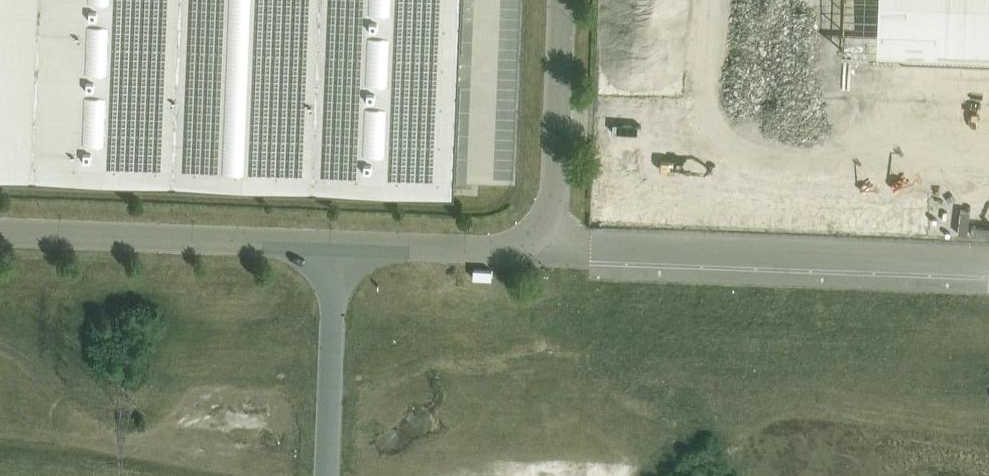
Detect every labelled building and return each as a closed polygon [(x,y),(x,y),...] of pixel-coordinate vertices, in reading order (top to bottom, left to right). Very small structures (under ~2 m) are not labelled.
[(454,184),(462,0),(0,0),(0,166),(454,184)] [(679,1),(665,0),(647,0),(647,13),(634,12),(631,56),(666,58),(666,44),(676,44),(679,1)] [(836,52),(988,58),(988,0),(838,0),(836,52)]
